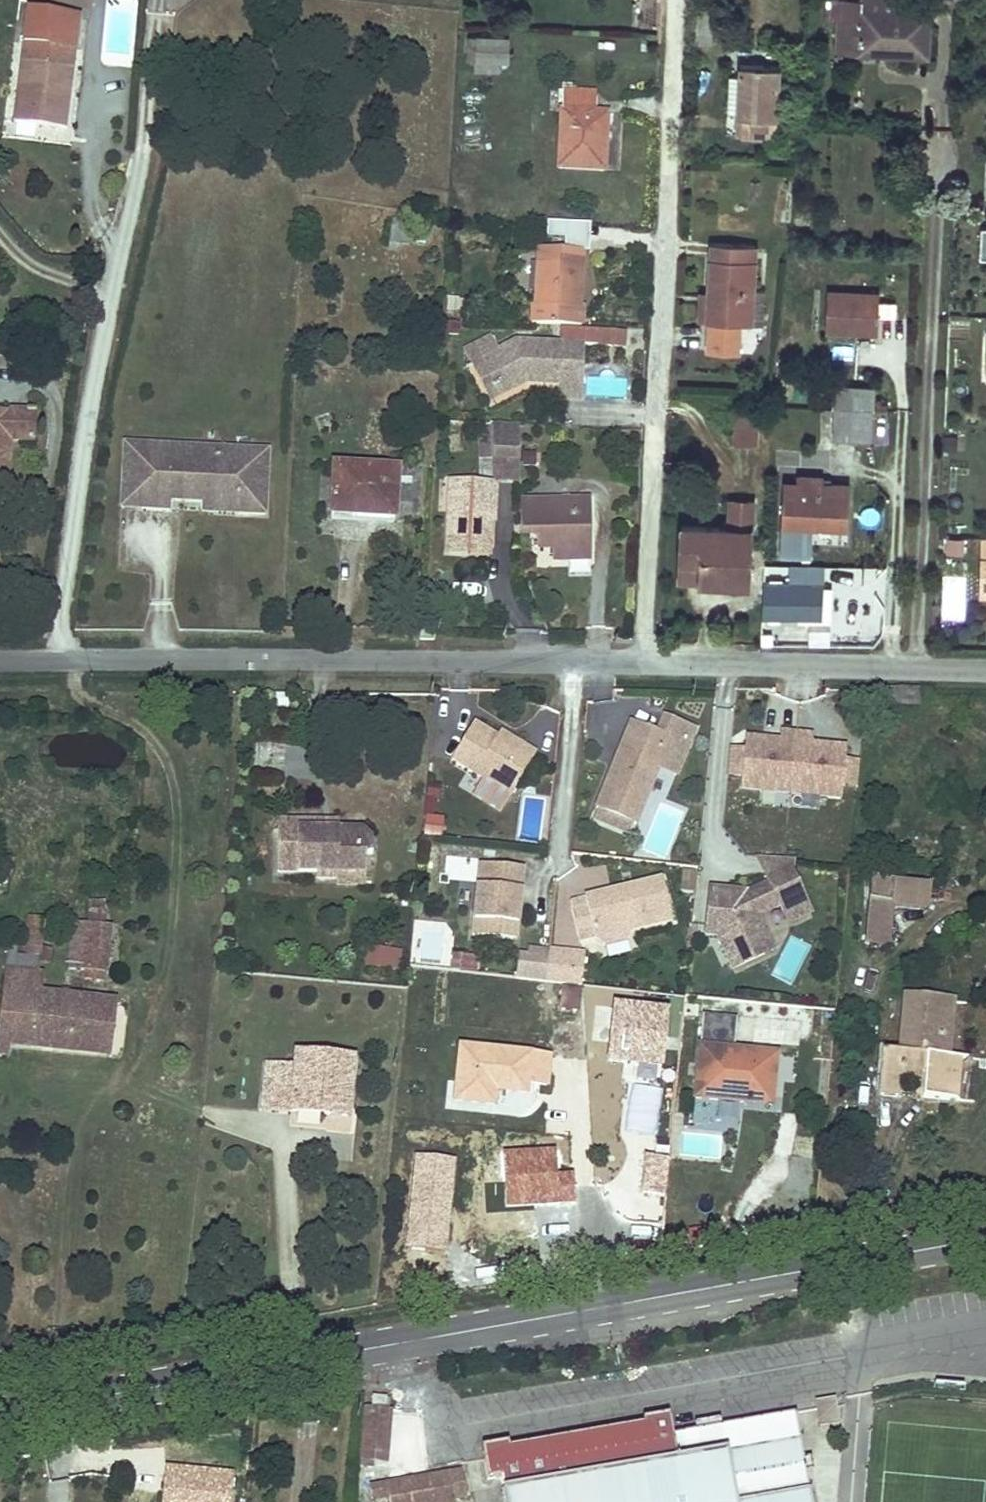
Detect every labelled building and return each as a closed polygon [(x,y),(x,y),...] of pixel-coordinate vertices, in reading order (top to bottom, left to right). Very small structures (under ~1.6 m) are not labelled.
[(929,12),(900,10),(900,0),(832,0),(832,17),(838,18),(836,51),(860,52),(860,48),(886,50),(886,53),(927,54),(929,12)] [(713,14),(713,6),(697,5),(697,14),(713,14)] [(65,129),(79,19),(28,12),(14,122),(65,129)] [(478,58),(479,38),(469,37),(468,57),(478,58)] [(508,60),(509,39),(479,38),(478,58),(477,70),(498,71),(498,59),(508,60)] [(776,136),(780,65),(740,63),(739,75),(737,112),(737,116),(742,116),(741,135),(776,136)] [(737,112),(739,75),(730,75),(728,111),(737,112)] [(604,170),(606,122),(591,121),(591,113),(595,113),(596,92),(562,91),(559,168),(604,170)] [(606,122),(607,114),(595,113),(591,113),(591,121),(606,122)] [(566,239),(567,222),(547,221),(546,238),(566,239)] [(589,253),(591,224),(567,222),(566,239),(565,251),(583,252),(589,253)] [(409,245),(410,229),(390,227),(389,243),(409,245)] [(753,289),(756,245),(712,243),(709,292),(707,321),(709,321),(707,351),(738,353),(740,324),(751,324),(753,289)] [(580,306),(583,252),(565,251),(539,250),(535,305),(532,304),(530,323),(581,326),(583,306),(580,306)] [(763,325),(765,289),(753,289),(751,324),(763,325)] [(707,321),(709,292),(702,292),(700,320),(707,321)] [(879,303),(879,294),(827,292),(825,331),(878,333),(878,315),(879,303)] [(460,313),(461,300),(448,298),(447,313),(460,313)] [(892,315),(893,304),(879,303),(878,315),(892,315)] [(487,314),(488,305),(474,304),(474,314),(487,314)] [(564,328),(564,344),(584,345),(625,346),(626,330),(564,328)] [(581,375),(584,345),(564,344),(516,342),(498,351),(491,337),(464,350),(472,365),(481,361),(496,391),(521,378),(526,378),(525,383),(559,385),(561,385),(561,374),(581,375)] [(768,356),(770,343),(761,341),(759,355),(768,356)] [(496,391),(481,361),(472,365),(490,400),(525,383),(526,378),(521,378),(496,391)] [(581,375),(561,374),(561,385),(559,385),(559,397),(581,399),(581,375)] [(871,410),(873,387),(835,386),(835,408),(871,410)] [(871,440),(872,419),(871,410),(835,408),(833,408),(832,439),(871,440)] [(756,442),(757,411),(735,410),(734,442),(756,442)] [(36,422),(10,421),(10,412),(0,411),(0,475),(8,476),(9,439),(35,441),(36,422)] [(36,422),(36,412),(10,412),(10,421),(36,422)] [(887,445),(888,420),(872,419),(871,440),(871,444),(887,445)] [(519,459),(519,425),(479,423),(479,443),(493,444),(492,459),(494,459),(519,459)] [(965,446),(966,432),(946,431),(945,445),(965,446)] [(817,453),(817,443),(802,442),(801,452),(817,453)] [(492,459),(493,444),(479,443),(479,458),(492,459)] [(142,509),(144,445),(125,444),(121,508),(142,509)] [(264,514),(267,451),(241,450),(241,460),(214,458),(214,448),(144,445),(142,509),(169,510),(170,489),(204,490),(204,483),(211,483),(210,496),(239,498),(238,513),(264,514)] [(241,460),(241,450),(214,448),(214,458),(241,460)] [(535,466),(535,453),(524,453),(524,466),(535,466)] [(520,483),(519,459),(494,459),(494,482),(497,482),(520,483)] [(394,518),(397,470),(334,466),(332,507),(353,508),(352,515),(394,518)] [(848,525),(850,486),(831,485),(820,485),(821,478),(821,477),(806,477),(806,484),(799,484),(783,483),(782,516),(801,517),(812,523),(848,525)] [(490,540),(492,499),(496,499),(497,482),(494,482),(449,480),(446,538),(448,539),(488,541),(490,540)] [(238,513),(239,498),(210,496),(211,483),(204,483),(204,490),(170,489),(169,510),(238,513)] [(591,560),(590,500),(520,502),(520,532),(536,532),(537,549),(552,548),(552,561),(591,560)] [(744,556),(746,530),(752,530),(753,501),(730,500),(729,528),(681,526),(679,581),(701,582),(701,577),(749,579),(750,556),(744,556)] [(352,515),(353,508),(332,507),(331,514),(352,515)] [(811,556),(812,523),(781,522),(780,555),(811,556)] [(488,555),(488,541),(448,539),(447,553),(488,555)] [(964,542),(946,542),(946,555),(963,556),(964,542)] [(823,582),(766,581),(766,617),(822,618),(823,582)] [(434,640),(434,630),(420,629),(419,640),(434,640)] [(659,769),(671,737),(689,744),(695,728),(665,716),(658,733),(631,721),(618,753),(621,755),(618,762),(615,761),(596,809),(636,825),(659,769)] [(510,796),(536,754),(522,746),(519,751),(497,738),(473,723),(451,760),(483,779),(510,796)] [(522,746),(500,732),(497,738),(519,751),(522,746)] [(745,749),(729,748),(727,775),(742,776),(741,788),(841,798),(842,787),(857,788),(860,761),(845,759),(845,748),(811,744),(812,736),(781,733),(780,742),(745,739),(745,749)] [(675,776),(689,744),(671,737),(659,769),(675,776)] [(282,757),(283,743),(258,741),(257,755),(282,757)] [(280,773),(281,760),(257,758),(255,772),(280,773)] [(510,796),(483,779),(474,795),(501,811),(510,796)] [(437,799),(439,783),(428,782),(426,797),(432,798),(437,799)] [(339,825),(339,817),(279,816),(279,830),(299,830),(298,825),(339,825)] [(439,837),(442,819),(426,817),(424,836),(439,837)] [(373,850),(373,836),(362,825),(339,825),(298,825),(299,830),(279,830),(278,868),(317,868),(318,874),(338,874),(339,874),(339,868),(366,868),(366,851),(373,850)] [(792,873),(793,861),(758,857),(769,883),(792,873)] [(519,903),(523,868),(479,864),(473,936),(515,941),(518,909),(513,908),(514,903),(519,903)] [(366,881),(366,868),(339,868),(339,874),(338,874),(338,880),(366,881)] [(693,892),(695,872),(683,870),(680,891),(693,892)] [(758,917),(780,906),(788,923),(810,913),(792,873),(769,883),(745,894),(710,891),(706,935),(717,936),(733,969),(765,954),(755,934),(761,924),(758,917)] [(926,908),(929,885),(870,878),(864,944),(886,947),(891,904),(926,908)] [(672,921),(662,879),(584,898),(586,907),(572,910),(577,935),(592,931),(595,940),(626,932),(672,921)] [(102,925),(105,904),(91,903),(89,924),(102,925)] [(40,948),(42,933),(40,933),(43,919),(29,917),(26,933),(31,934),(27,958),(15,957),(17,944),(8,942),(6,957),(38,961),(40,948)] [(104,974),(108,926),(102,925),(89,924),(74,922),(69,969),(85,971),(85,979),(98,981),(99,973),(104,974)] [(774,950),(761,924),(755,934),(765,954),(774,950)] [(628,939),(626,932),(595,940),(604,945),(628,939)] [(48,963),(50,950),(40,948),(38,961),(48,963)] [(390,969),(392,951),(368,948),(366,966),(390,969)] [(546,983),(549,952),(528,950),(527,957),(518,957),(515,979),(546,983)] [(581,986),(584,957),(549,952),(546,983),(581,986)] [(477,972),(479,956),(453,954),(452,969),(477,972)] [(34,994),(38,961),(6,957),(2,990),(34,994)] [(577,1010),(579,991),(564,989),(561,1009),(577,1010)] [(114,1003),(68,998),(60,997),(34,994),(2,990),(0,1013),(0,1055),(8,1056),(9,1044),(108,1054),(114,1003)] [(668,1001),(614,997),(610,1057),(663,1061),(668,1001)] [(947,1055),(952,1002),(905,998),(900,1053),(884,1051),(881,1093),(898,1094),(900,1078),(925,1080),(923,1098),(950,1100),(953,1056),(947,1055)] [(730,1014),(731,1004),(716,1002),(715,1012),(730,1014)] [(740,1003),(739,1015),(755,1016),(754,1039),(830,1043),(832,1008),(740,1003)] [(111,1049),(122,1051),(130,1006),(120,1004),(111,1049)] [(763,1074),(765,1054),(733,1051),(736,1019),(730,1019),(714,1017),(703,1016),(696,1098),(744,1102),(745,1095),(772,1097),(774,1075),(763,1074)] [(546,1085),(549,1057),(461,1048),(455,1101),(493,1105),(495,1090),(526,1093),(527,1083),(546,1085)] [(347,1117),(353,1059),(296,1054),(295,1068),(266,1066),(262,1109),(296,1112),(296,1106),(324,1108),(324,1115),(347,1117)] [(774,1075),(776,1055),(765,1054),(763,1074),(774,1075)] [(959,1101),(963,1057),(953,1056),(950,1100),(959,1101)] [(771,1105),(772,1097),(745,1095),(744,1102),(771,1105)] [(324,1115),(324,1108),(296,1106),(296,1112),(324,1115)] [(505,1151),(507,1206),(576,1203),(574,1173),(557,1174),(556,1149),(505,1151)] [(670,1155),(645,1153),(642,1193),(667,1195),(670,1155)] [(458,1159),(416,1155),(406,1246),(449,1250),(458,1159)] [(389,1399),(372,1398),(371,1408),(389,1409),(389,1399)] [(824,1400),(817,1411),(828,1419),(836,1407),(824,1400)] [(391,1411),(366,1409),(360,1467),(372,1468),(372,1460),(386,1462),(391,1411)] [(504,1501),(810,1501),(795,1414),(671,1436),(667,1417),(654,1418),(656,1430),(498,1458),(496,1446),(482,1448),(487,1480),(500,1478),(504,1501)] [(507,1444),(496,1446),(498,1458),(656,1430),(654,1418),(642,1421),(643,1426),(508,1449),(507,1444)] [(166,1464),(163,1501),(231,1501),(233,1470),(166,1464)] [(369,1489),(371,1499),(388,1496),(389,1501),(455,1501),(454,1498),(466,1496),(461,1473),(369,1489)]
